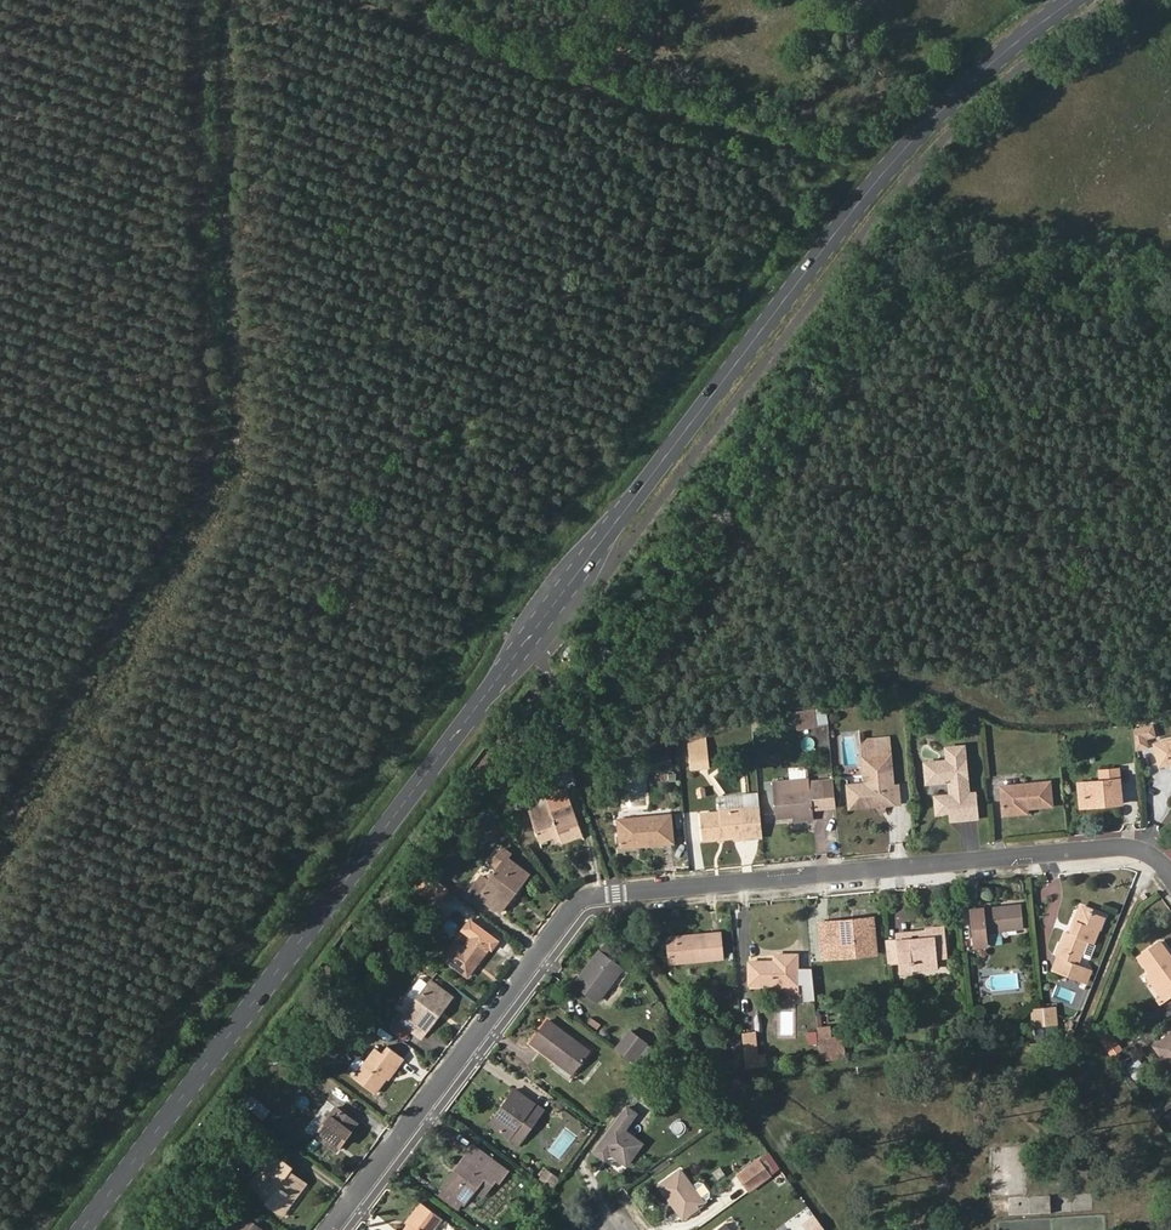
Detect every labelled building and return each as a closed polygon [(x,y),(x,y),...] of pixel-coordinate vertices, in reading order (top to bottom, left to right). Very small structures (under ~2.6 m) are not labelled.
[(795,729),(827,724),(825,707),(812,709),(813,716),(794,718),(795,729)] [(792,712),(794,718),(813,716),(812,709),(792,712)] [(1152,734),(1149,724),(1131,728),(1133,747),(1145,745),(1143,736),(1152,734)] [(690,754),(706,752),(704,735),(689,741),(690,754)] [(870,776),(863,782),(846,783),(849,805),(875,803),(884,803),(891,802),(889,784),(892,783),(888,742),(874,743),(873,737),(866,737),(870,776)] [(1150,741),(1156,767),(1170,764),(1170,737),(1150,741)] [(945,746),(946,759),(931,760),(933,780),(948,779),(949,794),(935,795),(936,812),(950,811),(949,802),(955,801),(957,818),(976,816),(973,791),(967,792),(963,744),(945,746)] [(691,769),(707,768),(706,752),(690,754),(691,769)] [(670,765),(666,753),(649,759),(653,770),(670,765)] [(925,781),(933,780),(931,760),(924,761),(925,781)] [(1094,768),(1095,777),(1076,779),(1079,808),(1122,804),(1119,766),(1094,768)] [(824,803),(834,803),(831,775),(821,776),(824,803)] [(810,805),(824,803),(821,776),(808,778),(809,785),(789,787),(771,789),(774,815),(794,813),(811,812),(810,805)] [(808,778),(788,779),(789,787),(809,785),(808,778)] [(1053,806),(1051,780),(998,785),(1000,817),(1029,814),(1029,809),(1053,806)] [(891,802),(900,802),(897,783),(892,783),(889,784),(891,802)] [(547,794),(550,803),(528,810),(539,840),(552,835),(561,832),(563,838),(564,840),(584,833),(568,787),(547,794)] [(950,811),(950,818),(957,818),(955,801),(949,802),(950,811)] [(875,803),(880,811),(884,803),(875,803)] [(747,836),(762,835),(759,805),(744,807),(747,836)] [(719,809),(719,812),(700,813),(703,841),(734,837),(745,836),(747,836),(744,807),(719,809)] [(675,843),(672,810),(617,815),(621,848),(675,843)] [(794,820),(812,818),(811,812),(794,813),(794,820)] [(552,835),(553,841),(563,838),(561,832),(552,835)] [(488,879),(482,874),(471,889),(499,911),(529,873),(508,858),(513,852),(504,845),(489,864),(496,869),(488,879)] [(1148,896),(1156,890),(1153,885),(1144,891),(1148,896)] [(1093,910),(1093,907),(1078,902),(1068,928),(1073,930),(1082,910),(1091,913),(1093,910)] [(987,912),(987,906),(972,907),(975,945),(990,944),(989,930),(1024,928),(1022,903),(1005,904),(1006,910),(987,912)] [(1005,904),(987,906),(987,912),(1006,910),(1005,904)] [(1051,952),(1058,954),(1053,968),(1086,981),(1091,968),(1079,962),(1086,945),(1090,947),(1098,925),(1102,914),(1093,910),(1091,913),(1082,910),(1073,930),(1068,928),(1064,927),(1060,939),(1057,938),(1051,952)] [(1098,925),(1103,926),(1107,916),(1102,914),(1098,925)] [(857,953),(872,952),(868,917),(851,919),(852,925),(837,927),(837,921),(829,922),(832,950),(856,947),(857,953)] [(824,951),(832,950),(829,922),(821,922),(824,951)] [(464,944),(457,939),(443,956),(468,976),(497,937),(480,924),(464,944)] [(921,924),(921,929),(899,931),(901,962),(909,962),(910,969),(936,967),(935,960),(947,958),(944,924),(921,924)] [(725,957),(722,930),(666,934),(667,940),(674,939),(675,950),(668,950),(670,961),(725,957)] [(618,946),(607,937),(573,980),(599,1001),(626,965),(611,954),(618,946)] [(667,940),(668,950),(675,950),(674,939),(667,940)] [(1159,940),(1138,956),(1150,971),(1159,982),(1162,979),(1170,992),(1170,956),(1159,940)] [(774,952),(774,959),(747,961),(749,984),(776,984),(776,992),(799,991),(797,951),(774,952)] [(1170,993),(1170,992),(1162,979),(1159,982),(1150,971),(1145,975),(1163,999),(1170,993)] [(448,993),(431,980),(400,1019),(421,1035),(438,1015),(434,1011),(448,993)] [(1056,994),(1075,1001),(1081,984),(1070,980),(1068,984),(1061,981),(1056,994)] [(798,1003),(798,992),(784,992),(784,1003),(798,1003)] [(438,1015),(452,996),(448,993),(434,1011),(438,1015)] [(1059,1024),(1057,1004),(1043,1005),(1045,1025),(1059,1024)] [(1033,1026),(1045,1025),(1043,1005),(1031,1007),(1033,1026)] [(796,1031),(796,1007),(782,1007),(782,1031),(796,1031)] [(592,1049),(549,1016),(530,1041),(556,1062),(554,1065),(570,1078),(592,1049)] [(833,1034),(832,1023),(816,1024),(819,1059),(847,1056),(844,1033),(833,1034)] [(758,1033),(757,1028),(741,1029),(744,1066),(768,1064),(765,1033),(758,1033)] [(648,1044),(632,1032),(618,1049),(634,1061),(648,1044)] [(1114,1043),(1106,1032),(1099,1037),(1107,1048),(1114,1043)] [(1154,1045),(1170,1069),(1170,1032),(1154,1045)] [(376,1047),(353,1076),(375,1093),(386,1077),(397,1062),(401,1066),(407,1058),(388,1043),(382,1051),(376,1047)] [(1147,1073),(1135,1057),(1121,1068),(1133,1084),(1147,1073)] [(386,1077),(390,1081),(401,1066),(397,1062),(386,1077)] [(544,1110),(515,1088),(504,1103),(509,1108),(495,1126),(519,1144),(544,1110)] [(265,1117),(272,1108),(252,1094),(246,1104),(265,1117)] [(490,1121),(495,1126),(509,1108),(504,1103),(490,1121)] [(638,1113),(626,1104),(592,1152),(604,1160),(610,1153),(626,1165),(644,1142),(627,1129),(638,1113)] [(358,1120),(339,1105),(316,1133),(336,1148),(358,1120)] [(508,1169),(474,1143),(442,1185),(445,1188),(441,1193),(458,1206),(462,1200),(466,1202),(475,1189),(488,1172),(497,1179),(500,1181),(508,1169)] [(294,1163),(275,1149),(249,1182),(268,1196),(266,1200),(282,1213),(305,1182),(289,1170),(294,1163)] [(760,1157),(738,1172),(750,1189),(771,1174),(760,1157)] [(549,1168),(543,1175),(551,1182),(557,1175),(549,1168)] [(706,1202),(681,1168),(658,1184),(682,1218),(706,1202)] [(475,1189),(484,1195),(497,1179),(488,1172),(475,1189)] [(441,1219),(421,1204),(407,1222),(410,1223),(405,1229),(433,1229),(441,1219)] [(803,1221),(809,1229),(823,1229),(825,1228),(815,1213),(803,1221)] [(244,1214),(232,1229),(264,1229),(244,1214)]
